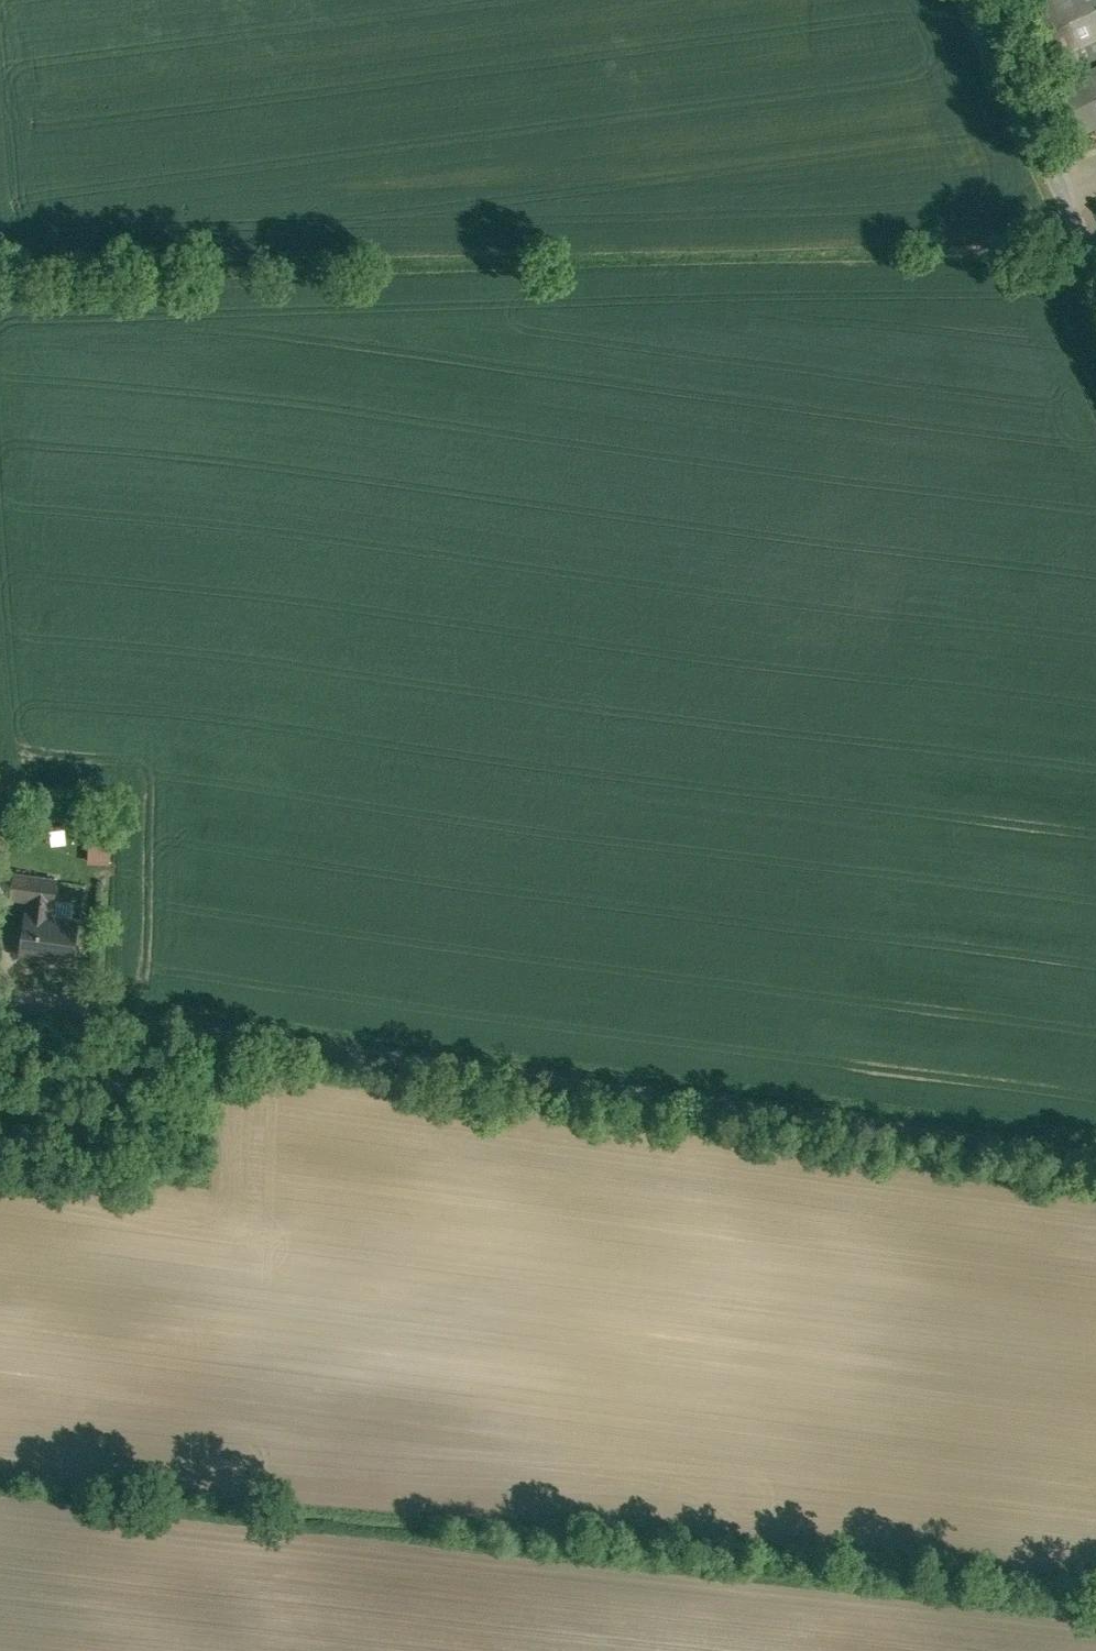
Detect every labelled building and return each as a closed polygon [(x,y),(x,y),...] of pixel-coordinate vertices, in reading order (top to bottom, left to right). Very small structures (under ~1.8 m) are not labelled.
[(1035,5),(1059,55),(1095,38),(1095,0),(1045,0),(1035,5)] [(1061,82),(1084,131),(1095,125),(1095,66),(1061,82)] [(88,862),(110,863),(111,825),(88,824),(88,862)] [(26,914),(21,953),(74,960),(79,921),(50,917),(53,901),(32,898),(29,914),(26,914)]
